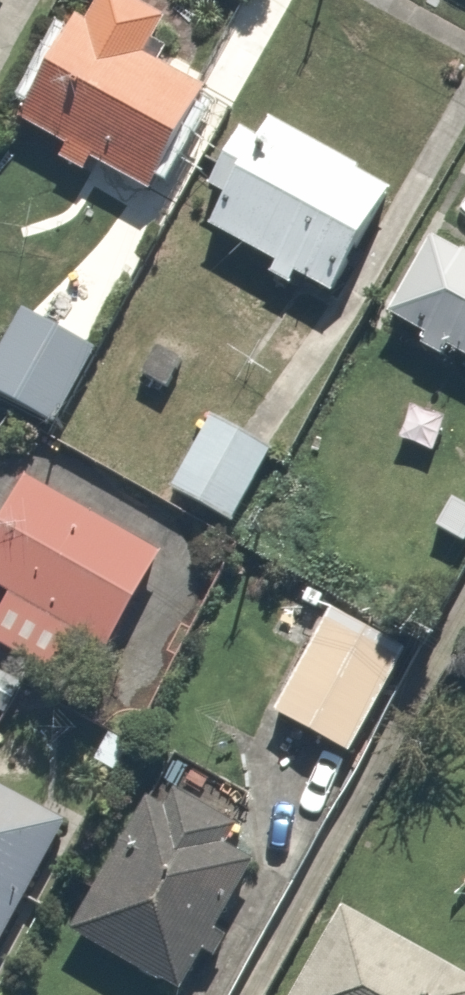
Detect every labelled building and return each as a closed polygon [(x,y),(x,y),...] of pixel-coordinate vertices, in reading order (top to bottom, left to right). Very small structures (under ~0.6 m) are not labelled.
[(66,146),(58,162),(85,176),(93,160),(155,194),(215,82),(153,49),(171,16),(140,0),(102,0),(93,17),(80,10),(20,121),(66,146)] [(269,123),(210,227),(333,296),(392,191),(269,123)] [(385,318),(464,358),(464,248),(429,230),(385,318)] [(0,351),(0,392),(61,428),(105,351),(26,306),(0,351)] [(277,444),(216,409),(171,485),(232,521),(277,444)] [(12,591),(0,610),(0,646),(54,678),(81,634),(109,650),(167,555),(30,472),(0,521),(0,584),(12,591)] [(358,754),(412,646),(327,604),(274,712),(358,754)] [(274,823),(167,762),(71,929),(178,990),(274,823)] [(72,818),(0,781),(0,956),(72,818)] [(299,994),(464,994),(464,967),(349,903),(299,994)]
